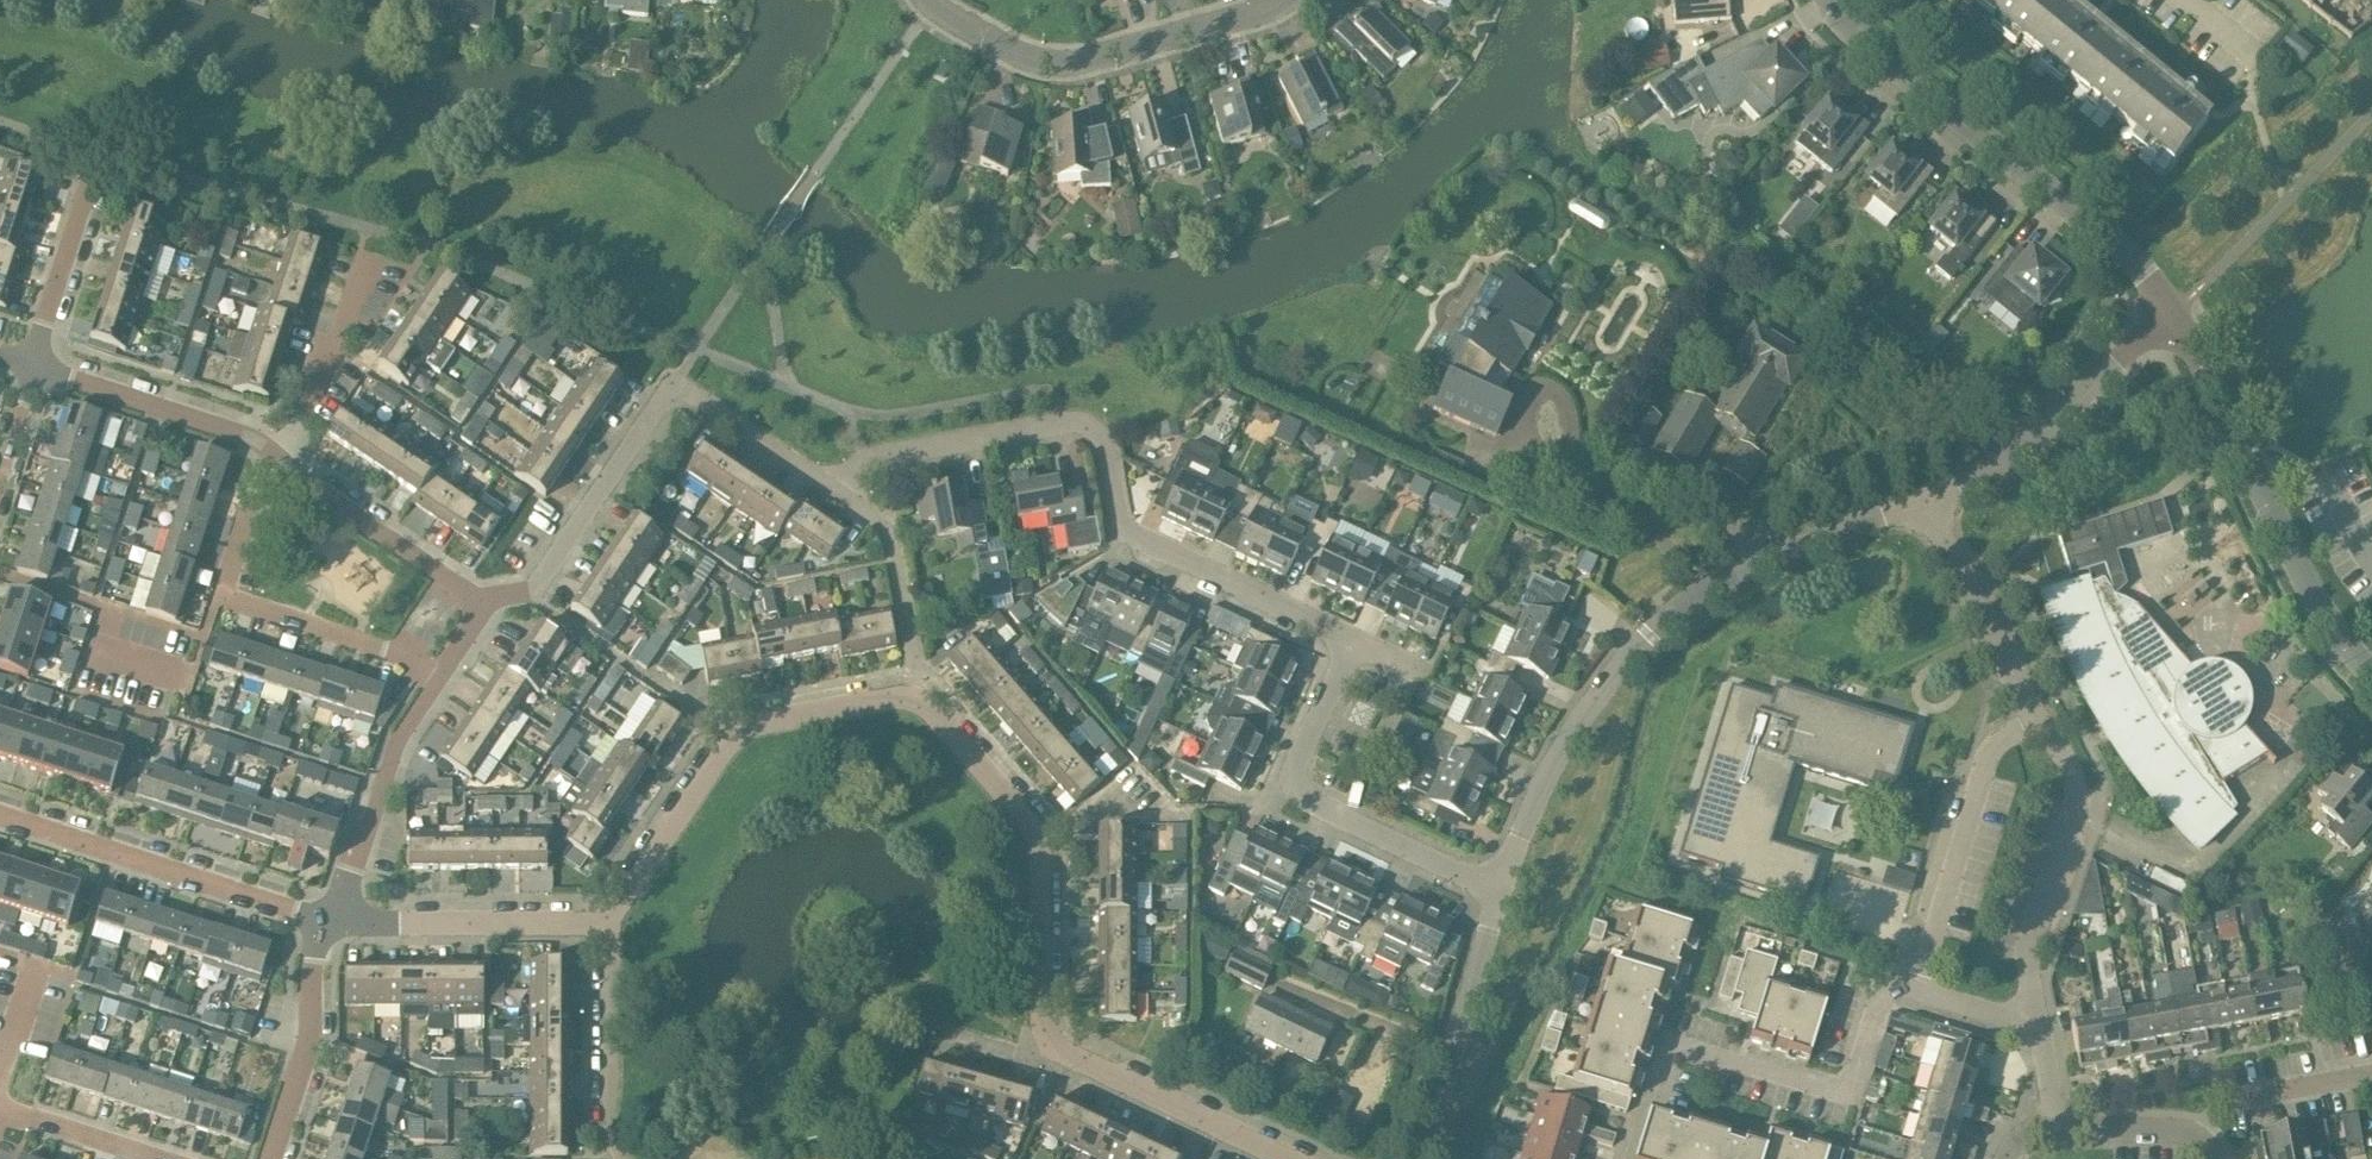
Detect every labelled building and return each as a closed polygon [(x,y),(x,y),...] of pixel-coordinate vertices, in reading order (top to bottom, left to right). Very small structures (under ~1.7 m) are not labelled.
[(492,32),(496,0),(477,0),(474,15),(492,32)] [(623,14),(648,17),(650,0),(624,0),(623,14)] [(1675,24),(1732,19),(1730,0),(1673,0),(1675,24)] [(2172,164),(2207,122),(2059,0),(1972,0),(2172,164)] [(1348,19),(1335,32),(1383,80),(1396,67),(1393,63),(1410,46),(1372,8),(1355,26),(1348,19)] [(2281,48),(2303,64),(2312,52),(2291,35),(2281,48)] [(629,57),(648,59),(650,44),(631,41),(629,57)] [(1642,74),(1673,64),(1666,41),(1635,51),(1642,74)] [(1762,41),(1705,71),(1700,74),(1722,115),(1744,103),(1759,120),(1802,81),(1776,52),(1774,54),(1762,41)] [(1301,67),(1279,78),(1303,125),(1325,114),(1327,119),(1344,110),(1313,50),(1296,58),(1301,67)] [(1647,85),(1674,119),(1701,105),(1690,84),(1686,86),(1678,70),(1698,59),(1698,58),(1647,85)] [(1210,100),(1222,146),(1265,135),(1249,80),(1234,84),(1236,93),(1210,100)] [(1640,124),(1659,107),(1645,90),(1625,107),(1640,124)] [(1828,102),(1803,132),(1804,133),(1796,144),(1832,173),(1869,126),(1857,116),(1852,121),(1828,102)] [(1164,103),(1120,115),(1121,117),(1130,114),(1142,161),(1167,154),(1171,168),(1181,165),(1184,177),(1200,172),(1189,132),(1173,136),(1164,103)] [(961,162),(1007,177),(1022,131),(995,123),(998,114),(978,108),(961,162)] [(1043,127),(1043,128),(1053,127),(1056,175),(1081,174),(1082,188),(1110,186),(1107,143),(1090,144),(1089,127),(1091,126),(1092,127),(1093,127),(1089,110),(1066,116),(1066,117),(1068,116),(1070,125),(1043,127)] [(1867,178),(1880,188),(1872,198),(1897,217),(1933,172),(1921,162),(1916,167),(1892,147),(1867,178)] [(32,202),(41,175),(5,163),(0,178),(0,191),(32,202)] [(1713,168),(1705,180),(1721,192),(1730,179),(1713,168)] [(23,227),(32,202),(0,191),(0,220),(23,227)] [(1805,197),(1796,208),(1810,220),(1819,208),(1805,197)] [(1931,228),(1955,248),(1947,258),(1944,256),(1935,268),(1950,280),(1996,223),(1984,212),(1979,218),(1955,198),(1931,228)] [(1120,239),(1144,235),(1138,199),(1114,203),(1120,239)] [(1568,209),(1570,212),(1600,230),(1604,230),(1608,228),(1610,225),(1610,221),(1608,218),(1577,200),(1573,200),(1570,202),(1568,205),(1568,209)] [(124,235),(160,246),(168,220),(133,208),(124,235)] [(23,256),(24,255),(15,252),(23,227),(0,220),(0,248),(23,256)] [(234,246),(238,233),(228,230),(224,243),(234,246)] [(116,261),(151,272),(160,246),(124,235),(116,261)] [(283,262),(319,273),(327,246),(292,235),(283,262)] [(234,246),(224,243),(220,256),(230,259),(234,246)] [(210,263),(214,249),(202,245),(198,259),(210,263)] [(2018,247),(1982,292),(1995,303),(2001,296),(2027,318),(2037,305),(2042,300),(2047,305),(2063,285),(2059,282),(2063,276),(2033,252),(2030,256),(2018,247)] [(15,282),(23,256),(0,248),(0,277),(15,282)] [(210,263),(198,259),(193,272),(206,276),(210,263)] [(107,286),(143,298),(151,272),(116,261),(107,286)] [(275,288),(310,299),(319,273),(283,262),(275,288)] [(424,297),(455,318),(471,294),(440,273),(424,297)] [(1551,307),(1508,281),(1505,286),(1489,276),(1438,362),(1454,371),(1451,376),(1449,375),(1434,409),(1496,437),(1512,403),(1482,390),(1496,366),(1511,375),(1525,351),(1528,353),(1540,332),(1537,331),(1551,307)] [(6,309),(15,282),(0,277),(0,307),(6,309)] [(232,290),(246,295),(250,282),(235,278),(232,290)] [(219,300),(223,289),(211,285),(207,296),(219,300)] [(99,312),(135,324),(143,298),(107,286),(99,312)] [(258,311),(302,325),(310,299),(275,288),(267,313),(258,310),(258,311)] [(219,300),(207,296),(203,307),(203,308),(215,312),(217,307),(219,300)] [(193,314),(198,301),(186,297),(181,310),(193,314)] [(409,319),(440,340),(455,318),(424,297),(409,319)] [(193,314),(181,310),(177,324),(189,328),(193,314)] [(250,337),(285,348),(293,323),(302,326),(302,325),(258,311),(250,337)] [(99,312),(90,339),(126,351),(135,324),(99,312)] [(394,342),(425,363),(424,364),(439,374),(455,352),(439,341),(440,340),(409,319),(394,342)] [(1686,395),(1652,452),(1686,473),(1721,417),(1754,438),(1787,385),(1788,386),(1803,362),(1754,332),(1739,356),(1741,357),(1709,409),(1686,395)] [(203,350),(207,337),(195,333),(191,346),(203,350)] [(530,335),(522,347),(533,354),(541,343),(530,335)] [(1940,345),(1929,335),(1919,347),(1930,357),(1940,345)] [(498,348),(508,355),(516,343),(506,336),(498,348)] [(241,362),(277,374),(285,348),(250,337),(241,362)] [(394,342),(378,365),(409,386),(424,364),(425,363),(394,342)] [(203,350),(191,346),(186,360),(199,364),(203,350)] [(522,347),(514,359),(525,366),(533,355),(522,347)] [(498,348),(490,359),(501,366),(508,355),(498,348)] [(166,356),(162,370),(174,374),(179,360),(166,356)] [(517,378),(525,366),(514,359),(506,371),(517,378)] [(576,384),(607,405),(623,382),(592,361),(576,384)] [(277,374),(241,362),(233,389),(269,401),(277,374)] [(517,378),(506,371),(498,383),(509,390),(517,378)] [(383,402),(391,391),(379,383),(372,394),(383,402)] [(561,407),(592,428),(607,405),(576,384),(561,407)] [(383,402),(395,409),(402,399),(391,391),(383,402)] [(478,400),(467,393),(460,405),(451,417),(462,424),(478,400)] [(488,422),(496,410),(485,403),(477,415),(488,422)] [(351,450),(371,419),(348,404),(327,435),(351,450)] [(62,434),(98,446),(107,418),(71,406),(62,434)] [(546,429),(577,450),(592,428),(561,407),(546,429)] [(436,421),(424,413),(417,424),(429,432),(436,421)] [(488,422),(477,415),(469,426),(480,434),(488,422)] [(373,465),(394,434),(371,419),(351,450),(373,465)] [(436,421),(429,432),(441,440),(448,429),(436,421)] [(1652,431),(1637,422),(1628,438),(1642,446),(1652,431)] [(499,442),(505,434),(492,425),(486,433),(499,442)] [(530,452),(561,473),(577,450),(546,429),(530,452)] [(62,434),(53,462),(89,473),(98,446),(62,434)] [(416,450),(394,434),(373,465),(396,481),(416,450)] [(1741,440),(1724,469),(1751,485),(1769,456),(1741,440)] [(709,491),(730,460),(706,444),(685,475),(709,491)] [(190,476),(220,486),(229,457),(199,448),(190,476)] [(1426,463),(1442,470),(1448,456),(1433,449),(1426,463)] [(416,450),(396,481),(417,495),(412,502),(413,503),(439,465),(416,450)] [(471,466),(477,457),(465,450),(459,458),(471,466)] [(1362,451),(1353,472),(1369,479),(1379,458),(1362,451)] [(530,452),(515,475),(545,496),(561,473),(530,452)] [(1188,529),(1209,485),(1195,479),(1200,467),(1178,456),(1165,482),(1177,487),(1162,517),(1188,529)] [(471,466),(482,474),(488,465),(477,457),(471,466)] [(731,506),(752,475),(730,460),(709,491),(731,506)] [(89,473),(53,462),(45,489),(74,498),(83,473),(88,474),(89,473)] [(436,518),(457,487),(435,473),(440,465),(439,465),(413,503),(436,518)] [(1033,474),(1011,478),(1019,519),(1049,514),(1051,528),(1064,526),(1069,552),(1101,546),(1096,519),(1084,521),(1078,485),(1059,489),(1057,481),(1035,485),(1033,474)] [(752,475),(731,506),(754,522),(775,491),(752,475)] [(181,503),(211,513),(220,486),(190,476),(181,503)] [(1418,476),(1410,489),(1425,499),(1434,485),(1418,476)] [(517,485),(511,494),(522,501),(528,493),(517,485)] [(1239,517),(1251,491),(1239,485),(1233,497),(1209,485),(1188,529),(1213,541),(1227,511),(1239,517)] [(1438,485),(1431,500),(1446,507),(1454,492),(1438,485)] [(935,519),(938,539),(957,536),(960,551),(979,548),(988,600),(1012,596),(1005,552),(990,554),(982,505),(967,507),(963,486),(936,491),(935,489),(931,490),(931,492),(916,495),(921,522),(935,519)] [(457,487),(436,518),(458,533),(479,502),(457,487)] [(74,498),(45,489),(36,516),(66,526),(74,498)] [(776,537),(802,498),(801,498),(796,505),(775,491),(754,522),(776,537)] [(1261,564),(1282,520),(1257,508),(1263,497),(1251,491),(1239,517),(1250,522),(1236,552),(1261,564)] [(110,498),(104,520),(119,524),(125,501),(110,498)] [(782,530),(803,545),(824,514),(802,498),(776,537),(777,537),(782,530)] [(479,502),(458,533),(482,549),(503,518),(479,502)] [(173,530),(202,540),(211,513),(181,503),(173,530)] [(127,504),(125,535),(144,536),(146,505),(127,504)] [(681,532),(688,522),(676,514),(669,524),(681,532)] [(824,514),(803,545),(827,560),(848,529),(824,514)] [(27,543),(57,553),(66,526),(36,516),(27,543)] [(618,540),(649,562),(664,538),(633,517),(618,540)] [(1261,564),(1286,576),(1301,546),(1312,552),(1327,519),(1324,526),(1312,520),(1307,532),(1282,520),(1261,564)] [(1327,519),(1312,552),(1315,545),(1327,551),(1312,581),(1337,593),(1358,549),(1334,537),(1339,525),(1327,519)] [(681,532),(692,540),(700,530),(688,522),(681,532)] [(164,558),(199,569),(199,568),(194,566),(202,540),(173,530),(164,558)] [(602,563),(634,584),(649,562),(618,540),(602,563)] [(57,553),(27,543),(18,571),(48,581),(57,553)] [(725,563),(733,552),(721,544),(714,555),(725,563)] [(1358,549),(1337,593),(1363,605),(1377,574),(1388,580),(1401,554),(1389,549),(1383,560),(1358,549)] [(725,563),(737,571),(744,560),(733,552),(725,563)] [(1577,570),(1590,576),(1598,559),(1585,553),(1577,570)] [(1401,554),(1388,580),(1400,586),(1385,616),(1411,628),(1432,584),(1416,576),(1422,564),(1401,554)] [(155,584),(190,596),(199,569),(164,558),(155,584)] [(119,585),(126,562),(114,559),(107,581),(119,585)] [(587,586),(618,607),(634,584),(602,563),(587,586)] [(791,578),(804,575),(802,565),(789,568),(791,578)] [(791,578),(789,568),(775,570),(777,581),(791,578)] [(854,573),(856,583),(869,581),(867,570),(854,573)] [(1111,627),(1132,582),(1107,570),(1096,594),(1084,588),(1086,586),(1075,577),(1035,601),(1066,629),(1067,627),(1103,643),(1111,627)] [(854,573),(840,576),(842,586),(856,583),(854,573)] [(697,595),(705,583),(694,576),(686,588),(697,595)] [(737,596),(745,585),(734,578),(727,589),(737,596)] [(2102,714),(2108,724),(2094,729),(2094,730),(2108,725),(2113,738),(2116,737),(2122,746),(2128,755),(2134,764),(2141,773),(2147,781),(2154,790),(2161,798),(2175,815),(2189,831),(2205,846),(2235,815),(2232,812),(2236,808),(2222,784),(2267,756),(2274,764),(2275,763),(2244,727),(2246,724),(2248,720),(2249,717),(2250,713),(2251,710),(2251,706),(2251,702),(2251,698),(2251,696),(2250,693),(2249,690),(2248,687),(2246,683),(2244,680),(2242,677),(2239,675),(2236,672),(2231,669),(2229,667),(2225,666),(2222,665),(2220,664),(2215,663),(2210,663),(2206,664),(2204,664),(2200,665),(2198,666),(2195,667),(2192,668),(2137,605),(2135,606),(2136,607),(2131,610),(2130,608),(2121,604),(2119,603),(2104,579),(2092,584),(2091,580),(2049,592),(2053,603),(2056,613),(2060,624),(2064,634),(2068,645),(2072,655),(2077,665),(2082,675),(2087,685),(2092,695),(2097,705),(2102,714)] [(1517,632),(1560,654),(1572,629),(1552,619),(1556,610),(1559,612),(1570,590),(1556,584),(1553,590),(1533,580),(1521,605),(1528,608),(1517,632)] [(803,596),(817,593),(814,581),(800,584),(803,596)] [(1132,582),(1111,627),(1136,638),(1130,650),(1143,655),(1155,630),(1143,624),(1157,594),(1132,582)] [(1432,584),(1411,628),(1436,640),(1450,609),(1462,615),(1474,589),(1462,583),(1456,595),(1432,584)] [(155,584),(146,613),(181,624),(190,596),(155,584)] [(803,596),(800,584),(786,586),(789,599),(803,596)] [(755,592),(745,585),(737,596),(748,602),(755,592)] [(587,586),(571,609),(602,630),(603,630),(615,638),(631,615),(618,607),(587,586)] [(697,595),(686,588),(678,599),(689,607),(697,595)] [(52,605),(11,591),(3,616),(44,630),(52,605)] [(1195,612),(1169,600),(1148,644),(1173,656),(1163,676),(1176,682),(1192,648),(1180,642),(1195,612)] [(1008,612),(1020,626),(1032,616),(1021,602),(1008,612)] [(1218,630),(1225,613),(1213,607),(1204,624),(1218,630)] [(687,622),(696,628),(703,616),(695,611),(687,622)] [(862,616),(869,653),(897,647),(890,611),(862,616)] [(842,658),(835,621),(834,612),(807,617),(814,654),(840,649),(841,658),(842,658)] [(869,653),(862,616),(836,621),(835,612),(834,612),(835,621),(842,658),(869,653)] [(999,633),(1008,625),(998,614),(990,621),(999,633)] [(3,616),(0,626),(0,642),(36,654),(44,630),(3,616)] [(814,654),(807,617),(780,623),(787,659),(814,654)] [(666,640),(674,628),(664,621),(656,632),(666,640)] [(787,659),(780,623),(753,628),(755,637),(762,673),(763,673),(762,664),(787,659)] [(525,649),(556,670),(571,647),(540,626),(525,649)] [(762,673),(755,637),(753,628),(752,628),(754,637),(729,642),(735,679),(762,673)] [(1244,671),(1288,692),(1300,667),(1270,653),(1275,641),(1249,629),(1243,641),(1255,646),(1244,671)] [(666,640),(656,632),(648,644),(658,651),(666,640)] [(1517,632),(1505,657),(1484,648),(1478,660),(1513,676),(1518,664),(1548,679),(1560,654),(1517,632)] [(967,681),(995,657),(977,636),(949,660),(967,681)] [(238,676),(247,646),(219,637),(210,667),(238,676)] [(0,642),(0,670),(28,679),(36,654),(0,642)] [(735,679),(729,642),(701,647),(708,684),(735,679)] [(1452,662),(1458,650),(1447,645),(1442,657),(1452,662)] [(247,646),(238,676),(265,685),(275,655),(247,646)] [(1036,657),(1028,647),(1019,655),(1027,665),(1036,657)] [(525,649),(510,671),(503,666),(502,667),(533,688),(540,693),(556,670),(525,649)] [(667,654),(657,669),(682,686),(692,671),(667,654)] [(292,694),(302,664),(275,655),(265,685),(292,694)] [(985,701),(1013,677),(995,657),(967,681),(985,701)] [(1036,657),(1027,665),(1037,676),(1046,668),(1036,657)] [(1513,676),(1478,660),(1473,672),(1485,677),(1473,702),(1517,723),(1529,698),(1498,684),(1504,672),(1512,676),(1513,676)] [(318,708),(329,672),(302,664),(292,694),(318,702),(316,707),(318,708)] [(616,665),(595,697),(604,702),(625,671),(616,665)] [(540,693),(533,688),(502,667),(487,689),(518,710),(532,688),(540,693)] [(1206,698),(1240,714),(1246,703),(1276,717),(1288,692),(1244,671),(1237,684),(1234,683),(1221,687),(1220,690),(1212,686),(1206,698)] [(345,717),(356,681),(329,672),(318,708),(345,717)] [(578,686),(589,693),(597,681),(586,674),(578,686)] [(1003,722),(1031,697),(1013,677),(985,701),(1003,722)] [(345,717),(373,726),(374,723),(384,727),(397,708),(381,702),(384,690),(356,681),(345,717)] [(578,686),(570,697),(581,704),(589,693),(578,686)] [(1898,771),(1908,739),(1911,729),(1883,721),(1883,720),(1779,688),(1775,700),(1732,687),(1680,855),(1723,868),(1720,878),(1806,904),(1820,859),(1771,844),(1795,764),(1872,787),(1875,775),(1895,781),(1898,771)] [(1072,698),(1063,688),(1054,695),(1063,706),(1072,698)] [(472,712),(503,733),(518,710),(487,689),(472,712)] [(656,704),(640,727),(671,748),(687,725),(678,718),(683,711),(662,696),(657,704),(656,704)] [(604,702),(595,697),(587,708),(596,714),(604,702)] [(1021,742),(1049,718),(1031,697),(1003,722),(1021,742)] [(1072,698),(1063,706),(1073,717),(1081,709),(1072,698)] [(1209,744),(1253,765),(1265,740),(1235,726),(1240,714),(1206,698),(1214,702),(1209,714),(1221,720),(1209,744)] [(71,724),(95,730),(101,705),(77,699),(71,724)] [(1517,723),(1473,702),(1461,727),(1445,719),(1439,731),(1469,745),(1475,734),(1505,748),(1517,723)] [(1130,750),(1140,755),(1160,713),(1149,708),(1130,750)] [(457,734),(488,755),(503,733),(472,712),(457,734)] [(1394,740),(1407,746),(1419,720),(1406,715),(1394,740)] [(8,716),(0,741),(0,758),(18,764),(31,723),(8,716)] [(1039,763),(1067,738),(1049,718),(1021,742),(1039,763)] [(558,737),(566,726),(555,719),(548,730),(558,737)] [(54,731),(31,723),(18,764),(41,772),(54,731)] [(254,727),(251,736),(290,750),(293,740),(254,727)] [(671,748),(640,727),(626,749),(618,744),(618,745),(625,750),(656,771),(671,748)] [(1108,739),(1099,729),(1090,736),(1099,747),(1108,739)] [(558,737),(548,730),(540,742),(551,749),(558,737)] [(565,742),(575,749),(583,737),(572,730),(565,742)] [(78,738),(54,731),(41,772),(64,779),(78,738)] [(1469,745),(1439,731),(1428,755),(1444,762),(1438,775),(1482,796),(1494,771),(1464,757),(1469,745)] [(487,756),(488,755),(457,734),(441,758),(442,758),(453,765),(472,779),(473,777),(485,785),(499,764),(487,756)] [(101,746),(78,738),(64,779),(88,787),(101,746)] [(1057,783),(1085,759),(1067,738),(1039,763),(1057,783)] [(1108,739),(1099,747),(1108,757),(1117,750),(1108,739)] [(230,740),(225,752),(242,757),(246,745),(230,740)] [(565,742),(557,753),(567,760),(575,749),(565,742)] [(1209,744),(1203,756),(1197,769),(1177,759),(1171,771),(1205,788),(1211,776),(1241,790),(1253,765),(1209,744)] [(656,771),(625,750),(618,745),(603,767),(633,788),(648,766),(655,772),(656,771)] [(125,753),(101,746),(88,787),(111,794),(125,753)] [(447,775),(453,765),(442,758),(436,767),(447,775)] [(1104,780),(1085,759),(1057,783),(1075,804),(1104,780)] [(308,765),(300,762),(296,776),(303,779),(308,765)] [(525,764),(517,775),(528,783),(536,771),(525,764)] [(317,768),(308,765),(303,779),(312,781),(317,768)] [(633,788),(603,767),(587,789),(588,789),(618,810),(633,788)] [(164,812),(175,777),(147,768),(139,792),(127,788),(123,799),(164,812)] [(327,771),(317,768),(312,781),(323,785),(327,771)] [(1482,796),(1438,775),(1423,769),(1414,789),(1412,788),(1404,804),(1435,819),(1440,807),(1470,821),(1482,796)] [(2320,791),(2331,801),(2323,810),(2337,821),(2329,831),(2351,850),(2371,824),(2371,815),(2365,809),(2371,801),(2371,775),(2368,774),(2364,774),(2361,777),(2355,772),(2346,783),(2334,773),(2320,791)] [(339,775),(332,773),(328,786),(335,789),(339,775)] [(348,778),(339,775),(335,789),(344,792),(348,778)] [(191,821),(202,786),(175,777),(164,812),(191,821)] [(359,782),(348,778),(344,792),(354,795),(359,782)] [(438,780),(438,791),(452,791),(452,780),(438,780)] [(218,830),(229,795),(202,786),(191,821),(218,830)] [(618,810),(588,789),(587,789),(572,812),(580,817),(611,838),(611,837),(604,832),(618,810)] [(438,804),(438,791),(424,791),(424,804),(438,804)] [(452,791),(438,791),(438,804),(452,804),(452,791)] [(1363,803),(1376,809),(1381,799),(1367,792),(1363,803)] [(229,795),(218,830),(245,839),(256,803),(229,795)] [(492,798),(478,798),(478,811),(492,811),(492,798)] [(492,798),(492,811),(506,811),(506,798),(492,798)] [(533,811),(533,798),(519,798),(519,811),(533,811)] [(271,847),(273,842),(277,829),(282,812),(256,803),(245,839),(271,847)] [(548,803),(548,815),(560,815),(560,803),(548,803)] [(273,842),(275,842),(294,849),(290,863),(286,861),(281,878),(302,885),(307,868),(303,867),(308,853),(329,860),(341,823),(323,818),(321,824),(301,818),(303,811),(285,805),(282,812),(277,829),(273,842)] [(611,838),(580,817),(572,812),(572,813),(579,818),(564,840),(595,861),(611,838)] [(1173,841),(1187,840),(1187,825),(1173,825),(1173,841)] [(1260,884),(1281,840),(1256,828),(1241,859),(1226,851),(1208,889),(1224,896),(1230,884),(1241,890),(1247,878),(1260,884)] [(1099,857),(1137,857),(1137,829),(1099,829),(1099,857)] [(438,869),(438,832),(409,832),(409,869),(438,869)] [(465,869),(465,832),(438,832),(438,869),(465,869)] [(492,869),(492,832),(465,832),(465,869),(492,869)] [(519,869),(519,832),(492,832),(492,869),(519,869)] [(547,832),(519,832),(519,869),(547,869),(547,832)] [(1281,840),(1260,884),(1284,896),(1279,908),(1290,914),(1288,918),(1289,918),(1303,888),(1291,882),(1306,852),(1281,840)] [(1099,884),(1137,884),(1137,857),(1099,857),(1099,884)] [(0,860),(0,898),(11,864),(0,860)] [(2091,861),(2078,901),(2102,902),(2095,862),(2091,861)] [(1333,919),(1354,875),(1329,863),(1314,893),(1303,888),(1289,918),(1301,924),(1308,907),(1333,919)] [(11,864),(0,898),(0,905),(21,912),(35,871),(11,864)] [(1888,867),(1885,885),(1914,890),(1918,872),(1888,867)] [(1187,884),(1187,870),(1173,870),(1173,884),(1187,884)] [(58,879),(35,871),(21,912),(45,919),(58,879)] [(2152,887),(2124,873),(2125,892),(2155,907),(2152,887)] [(1360,957),(1376,923),(1365,917),(1379,887),(1354,875),(1333,919),(1348,926),(1342,938),(1364,948),(1360,957)] [(82,886),(58,879),(45,919),(68,927),(82,886)] [(1137,911),(1137,884),(1099,884),(1099,911),(1137,911)] [(1187,884),(1173,884),(1173,899),(1187,899),(1187,884)] [(2180,901),(2152,887),(2155,907),(2183,920),(2183,919),(2180,901)] [(86,889),(82,903),(91,905),(95,892),(86,889)] [(124,933),(134,903),(106,894),(96,923),(124,933)] [(1406,954),(1427,910),(1402,898),(1388,928),(1376,923),(1360,957),(1372,963),(1382,942),(1406,954)] [(152,941),(161,912),(134,903),(124,933),(152,941)] [(1406,954),(1431,966),(1421,986),(1433,992),(1450,958),(1438,952),(1452,922),(1427,910),(1406,954)] [(1667,982),(1666,985),(1677,988),(1696,928),(1637,910),(1619,968),(1667,982)] [(1137,911),(1099,911),(1099,938),(1137,938),(1137,911)] [(179,950),(188,920),(161,912),(152,941),(179,950)] [(2240,912),(2217,915),(2221,941),(2244,937),(2240,912)] [(838,919),(830,933),(844,941),(852,927),(838,919)] [(204,964),(216,929),(188,920),(179,950),(205,959),(203,964),(204,964)] [(1604,933),(1607,925),(1594,921),(1591,929),(1604,933)] [(1187,938),(1187,925),(1175,925),(1175,938),(1187,938)] [(231,973),(243,938),(216,929),(204,964),(231,973)] [(1604,933),(1591,929),(1589,937),(1602,941),(1604,933)] [(1208,931),(1202,949),(1223,956),(1229,938),(1208,931)] [(231,973),(260,982),(271,947),(243,938),(231,973)] [(1137,938),(1099,938),(1099,965),(1137,965),(1137,938)] [(1187,938),(1175,938),(1175,953),(1187,953),(1187,938)] [(2070,943),(2066,956),(2080,960),(2083,948),(2070,943)] [(1225,973),(1263,992),(1274,970),(1235,951),(1225,973)] [(1738,982),(1734,994),(1742,996),(1737,1012),(1757,1018),(1768,982),(1770,983),(1777,960),(1747,951),(1743,962),(1744,962),(1741,970),(1739,978),(1738,982)] [(2371,987),(2371,951),(2355,976),(2371,987)] [(1805,968),(1809,954),(1801,952),(1797,965),(1805,968)] [(1817,957),(1809,954),(1805,968),(1813,970),(1817,957)] [(1731,958),(1728,966),(1741,970),(1744,962),(1743,962),(1731,958)] [(1334,984),(1340,970),(1317,960),(1311,974),(1334,984)] [(531,991),(568,991),(568,963),(531,963),(531,991)] [(1648,1042),(1666,985),(1667,982),(1619,968),(1608,964),(1590,1024),(1648,1042)] [(1137,965),(1099,965),(1099,993),(1137,993),(1137,965)] [(1728,966),(1726,973),(1739,978),(1741,970),(1728,966)] [(374,1006),(374,968),(346,968),(346,1006),(374,1006)] [(401,1006),(401,968),(374,968),(374,1006),(401,1006)] [(428,1006),(428,968),(401,968),(401,1006),(428,1006)] [(456,1017),(455,968),(428,968),(428,1006),(455,1006),(455,1017),(456,1017)] [(484,968),(455,968),(456,1017),(484,1018),(484,968)] [(2272,975),(2280,1018),(2306,1013),(2298,971),(2272,975)] [(1726,973),(1723,981),(1736,986),(1739,978),(1726,973)] [(1351,974),(1345,989),(1380,1004),(1386,989),(1351,974)] [(2247,980),(2255,1023),(2280,1018),(2272,975),(2247,980)] [(1585,990),(1588,980),(1574,976),(1571,986),(1585,990)] [(504,991),(504,977),(492,977),(492,991),(504,991)] [(2182,1050),(2173,1006),(2173,1000),(2170,986),(2168,978),(2158,980),(2163,1008),(2148,1011),(2157,1061),(2167,1059),(2166,1053),(2182,1050)] [(1187,993),(1187,979),(1175,979),(1175,993),(1187,993)] [(2222,985),(2230,1028),(2255,1023),(2247,980),(2222,985)] [(1723,981),(1721,989),(1734,993),(1736,986),(1723,981)] [(1828,1001),(1770,983),(1768,982),(1757,1018),(1750,1041),(1810,1059),(1828,1001)] [(2173,1006),(2182,1050),(2197,1047),(2198,1053),(2208,1051),(2206,1038),(2205,1033),(2199,1001),(2198,1001),(2174,1006),(2173,1000),(2183,999),(2180,984),(2170,986),(2173,1000),(2173,1006)] [(2206,1038),(2208,1051),(2220,1049),(2217,1030),(2230,1028),(2222,985),(2196,989),(2198,1001),(2199,1001),(2205,1033),(2206,1038)] [(1585,990),(1571,986),(1568,996),(1582,1000),(1585,990)] [(1734,993),(1721,989),(1718,997),(1732,1001),(1734,994),(1734,993)] [(2131,1059),(2119,995),(2118,990),(2106,992),(2108,1002),(2094,1005),(2097,1020),(2107,1070),(2117,1068),(2116,1062),(2131,1059)] [(2157,1061),(2148,1011),(2134,1014),(2130,993),(2120,995),(2119,990),(2118,990),(2119,995),(2131,1059),(2146,1056),(2147,1063),(2157,1061)] [(504,991),(492,991),(492,1005),(504,1005),(504,991)] [(568,991),(531,991),(531,1018),(568,1018),(568,991)] [(1137,993),(1099,993),(1099,1021),(1137,1021),(1137,993)] [(1187,993),(1175,993),(1175,1007),(1187,1007),(1187,993)] [(100,1002),(89,998),(85,1012),(96,1016),(100,1002)] [(1247,1031),(1315,1064),(1331,1031),(1263,998),(1247,1031)] [(2107,1070),(2097,1020),(2083,1023),(2079,1002),(2069,1004),(2068,1005),(2072,1025),(2080,1069),(2096,1066),(2097,1072),(2107,1070)] [(231,1030),(251,1036),(256,1019),(236,1014),(231,1030)] [(568,1018),(531,1018),(530,1045),(568,1045),(568,1018)] [(1974,1080),(1982,1055),(1986,1041),(1961,1033),(1960,1035),(1907,1019),(1903,1031),(1942,1043),(1934,1068),(1974,1080)] [(81,1036),(91,1040),(95,1026),(85,1023),(81,1036)] [(1590,1024),(1580,1054),(1572,1080),(1576,1081),(1585,1084),(1595,1087),(1604,1090),(1613,1093),(1622,1095),(1631,1098),(1648,1042),(1590,1024)] [(2256,1028),(2259,1044),(2270,1042),(2267,1026),(2256,1028)] [(2256,1028),(2245,1030),(2249,1046),(2259,1044),(2256,1028)] [(1558,1044),(1561,1035),(1547,1030),(1544,1040),(1558,1044)] [(504,1045),(504,1032),(492,1032),(492,1045),(504,1045)] [(1891,1055),(1896,1039),(1884,1036),(1879,1051),(1891,1055)] [(374,1043),(361,1037),(356,1050),(369,1055),(374,1043)] [(1558,1044),(1544,1040),(1541,1050),(1555,1054),(1558,1044)] [(374,1043),(369,1055),(383,1060),(387,1048),(374,1043)] [(74,1088),(86,1053),(57,1044),(46,1079),(74,1088)] [(504,1045),(492,1045),(492,1060),(504,1060),(504,1045)] [(530,1072),(568,1072),(568,1045),(530,1045),(530,1072)] [(1891,1055),(1879,1051),(1875,1067),(1886,1071),(1891,1055)] [(428,1057),(415,1052),(410,1064),(424,1069),(428,1057)] [(101,1097),(113,1062),(86,1053),(74,1088),(101,1097)] [(428,1057),(424,1069),(437,1074),(441,1063),(428,1057)] [(484,1061),(469,1061),(469,1073),(484,1074),(484,1061)] [(943,1105),(954,1069),(927,1061),(916,1097),(943,1105)] [(128,1106),(138,1076),(112,1068),(114,1062),(113,1062),(101,1097),(128,1106)] [(349,1094),(381,1105),(400,1111),(404,1097),(386,1091),(391,1076),(358,1066),(349,1094)] [(1974,1080),(1934,1068),(1927,1092),(1967,1104),(1974,1080)] [(970,1112),(980,1076),(954,1069),(943,1105),(970,1112)] [(530,1072),(530,1099),(568,1099),(568,1072),(530,1072)] [(156,1115),(165,1085),(138,1076),(128,1106),(156,1115)] [(996,1119),(1006,1083),(980,1076),(970,1112),(996,1119)] [(1563,1093),(1567,1079),(1559,1076),(1555,1090),(1563,1093)] [(1576,1081),(1572,1080),(1567,1079),(1563,1093),(1572,1096),(1576,1081)] [(1576,1081),(1572,1096),(1581,1099),(1585,1084),(1576,1081)] [(1033,1091),(1006,1083),(996,1119),(1023,1127),(1033,1091)] [(1585,1084),(1581,1099),(1590,1101),(1595,1087),(1585,1084)] [(183,1123),(192,1094),(165,1085),(156,1115),(183,1123)] [(468,1086),(455,1085),(455,1100),(468,1100),(468,1086)] [(1595,1087),(1590,1101),(1599,1104),(1604,1090),(1595,1087)] [(1604,1090),(1599,1104),(1608,1107),(1613,1093),(1604,1090)] [(1967,1104),(1927,1092),(1919,1117),(1959,1129),(1967,1104)] [(1613,1093),(1608,1107),(1617,1110),(1622,1095),(1613,1093)] [(210,1132),(220,1102),(192,1094),(183,1123),(210,1132)] [(340,1121),(372,1132),(377,1119),(395,1125),(400,1111),(381,1105),(349,1094),(340,1121)] [(1622,1095),(1617,1110),(1627,1113),(1631,1098),(1622,1095)] [(1535,1116),(1584,1131),(1590,1111),(1541,1096),(1535,1116)] [(1067,1144),(1083,1111),(1058,1098),(1041,1132),(1067,1144)] [(568,1099),(530,1099),(530,1127),(568,1127),(568,1099)] [(210,1132),(238,1141),(239,1141),(251,1145),(254,1133),(242,1129),(248,1112),(220,1102),(210,1132)] [(1988,1111),(1972,1106),(1969,1118),(1985,1123),(1988,1111)] [(434,1122),(448,1122),(448,1111),(434,1111),(434,1122)] [(1091,1156),(1108,1122),(1083,1111),(1067,1144),(1091,1156)] [(1709,1129),(1650,1111),(1636,1158),(1700,1158),(1709,1129)] [(455,1127),(468,1127),(468,1112),(455,1112),(455,1127)] [(2359,1114),(2343,1117),(2348,1143),(2364,1140),(2360,1121),(2359,1114)] [(939,1121),(927,1115),(921,1127),(933,1133),(939,1121)] [(1529,1135),(1578,1150),(1584,1131),(1535,1116),(1529,1135)] [(1959,1129),(1919,1117),(1912,1142),(1952,1154),(1959,1129)] [(331,1148),(363,1158),(372,1132),(340,1121),(331,1148)] [(939,1121),(933,1133),(947,1139),(953,1127),(939,1121)] [(434,1122),(434,1134),(448,1134),(448,1122),(434,1122)] [(1132,1134),(1108,1122),(1091,1156),(1097,1158),(1120,1158),(1132,1134)] [(2310,1152),(2309,1142),(2313,1136),(2329,1134),(2327,1122),(2306,1126),(2262,1134),(2265,1150),(2259,1151),(2260,1158),(2272,1158),(2310,1152)] [(455,1127),(455,1141),(468,1140),(468,1127),(455,1127)] [(568,1127),(530,1127),(530,1155),(568,1155),(568,1127)] [(1602,1131),(1588,1127),(1585,1136),(1599,1141),(1602,1131)] [(1768,1147),(1765,1146),(1709,1129),(1700,1158),(1765,1158),(1768,1147)] [(1828,1157),(1831,1148),(1771,1130),(1765,1146),(1768,1147),(1765,1158),(1827,1158),(1828,1157)] [(1602,1131),(1599,1141),(1613,1145),(1616,1135),(1602,1131)] [(1132,1134),(1120,1158),(1150,1158),(1157,1146),(1132,1134)] [(1529,1135),(1523,1154),(1539,1158),(1575,1158),(1578,1150),(1529,1135)] [(989,1144),(977,1138),(971,1151),(983,1157),(989,1144)] [(1912,1142),(1906,1158),(1950,1158),(1952,1154),(1912,1142)] [(983,1157),(989,1158),(998,1158),(1002,1150),(989,1144),(983,1157)] [(1968,1158),(1974,1158),(1977,1149),(1961,1144),(1957,1156),(1968,1158)] [(1150,1158),(1182,1158),(1157,1146),(1150,1158)] [(331,1148),(328,1158),(363,1158),(331,1148)] [(434,1148),(433,1158),(448,1158),(448,1149),(434,1148)] [(1835,1158),(1841,1158),(1844,1152),(1831,1148),(1828,1157),(1835,1158)] [(2331,1148),(2310,1152),(2272,1158),(2333,1158),(2331,1148)] [(448,1158),(462,1158),(462,1149),(448,1149),(448,1158)]
